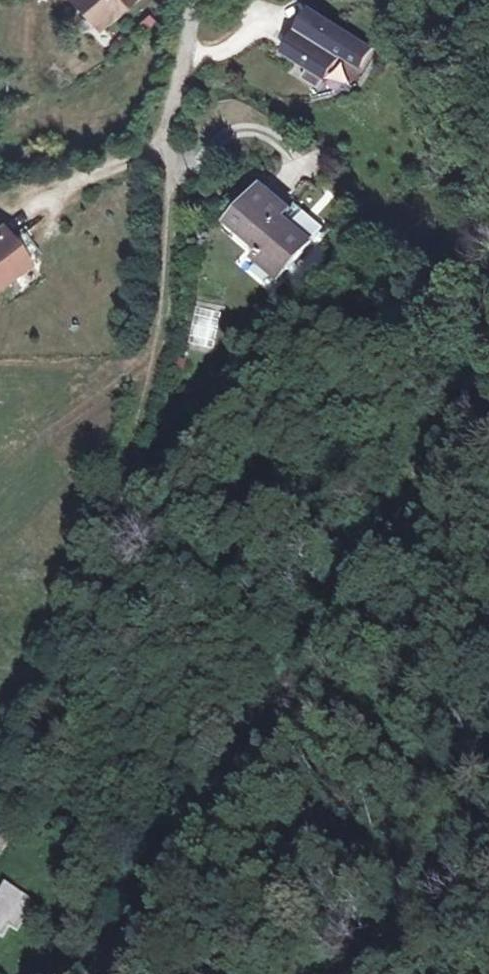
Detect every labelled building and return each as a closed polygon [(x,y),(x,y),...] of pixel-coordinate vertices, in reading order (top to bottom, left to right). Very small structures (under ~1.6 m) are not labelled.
[(105,28),(136,0),(82,0),(105,28)] [(320,90),(342,56),(361,68),(373,48),(315,10),(302,29),(312,36),(309,40),(299,34),(286,55),(310,70),(304,79),(320,90)] [(299,214),(271,192),(240,229),(269,254),(258,267),(284,288),(330,233),(302,211),(299,214)] [(2,229),(0,230),(0,282),(28,261),(2,229)] [(23,234),(13,243),(28,261),(38,252),(23,234)] [(0,897),(0,936),(9,941),(31,899),(6,886),(0,897)]
